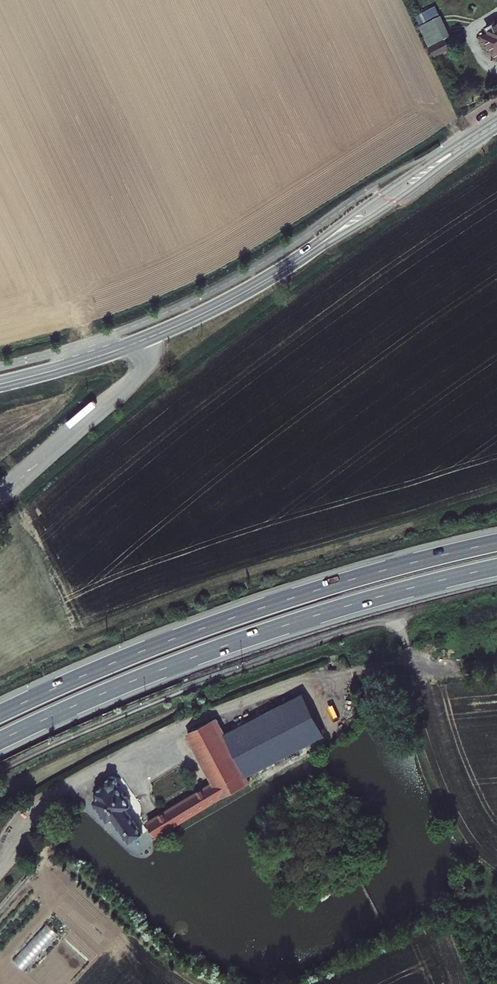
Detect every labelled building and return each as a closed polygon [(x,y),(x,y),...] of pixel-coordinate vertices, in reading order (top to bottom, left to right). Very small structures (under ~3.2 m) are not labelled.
[(420,25),(429,46),(451,36),(441,15),(420,25)] [(494,52),(496,51),(496,22),(495,23),(493,21),(485,26),(488,32),(484,34),(494,52)] [(226,733),(225,734),(247,777),(249,776),(327,736),(304,693),(226,733)] [(157,836),(229,793),(252,782),(249,776),(247,777),(225,734),(226,733),(217,718),(187,734),(212,782),(147,821),(157,836)] [(133,810),(134,807),(131,803),(128,803),(121,793),(122,789),(121,787),(115,784),(112,786),(111,790),(101,797),(102,800),(102,805),(100,806),(107,816),(107,821),(109,824),(112,824),(114,826),(118,823),(135,847),(145,840),(129,815),(134,812),(133,810)] [(12,959),(23,970),(58,935),(47,924),(12,959)]
